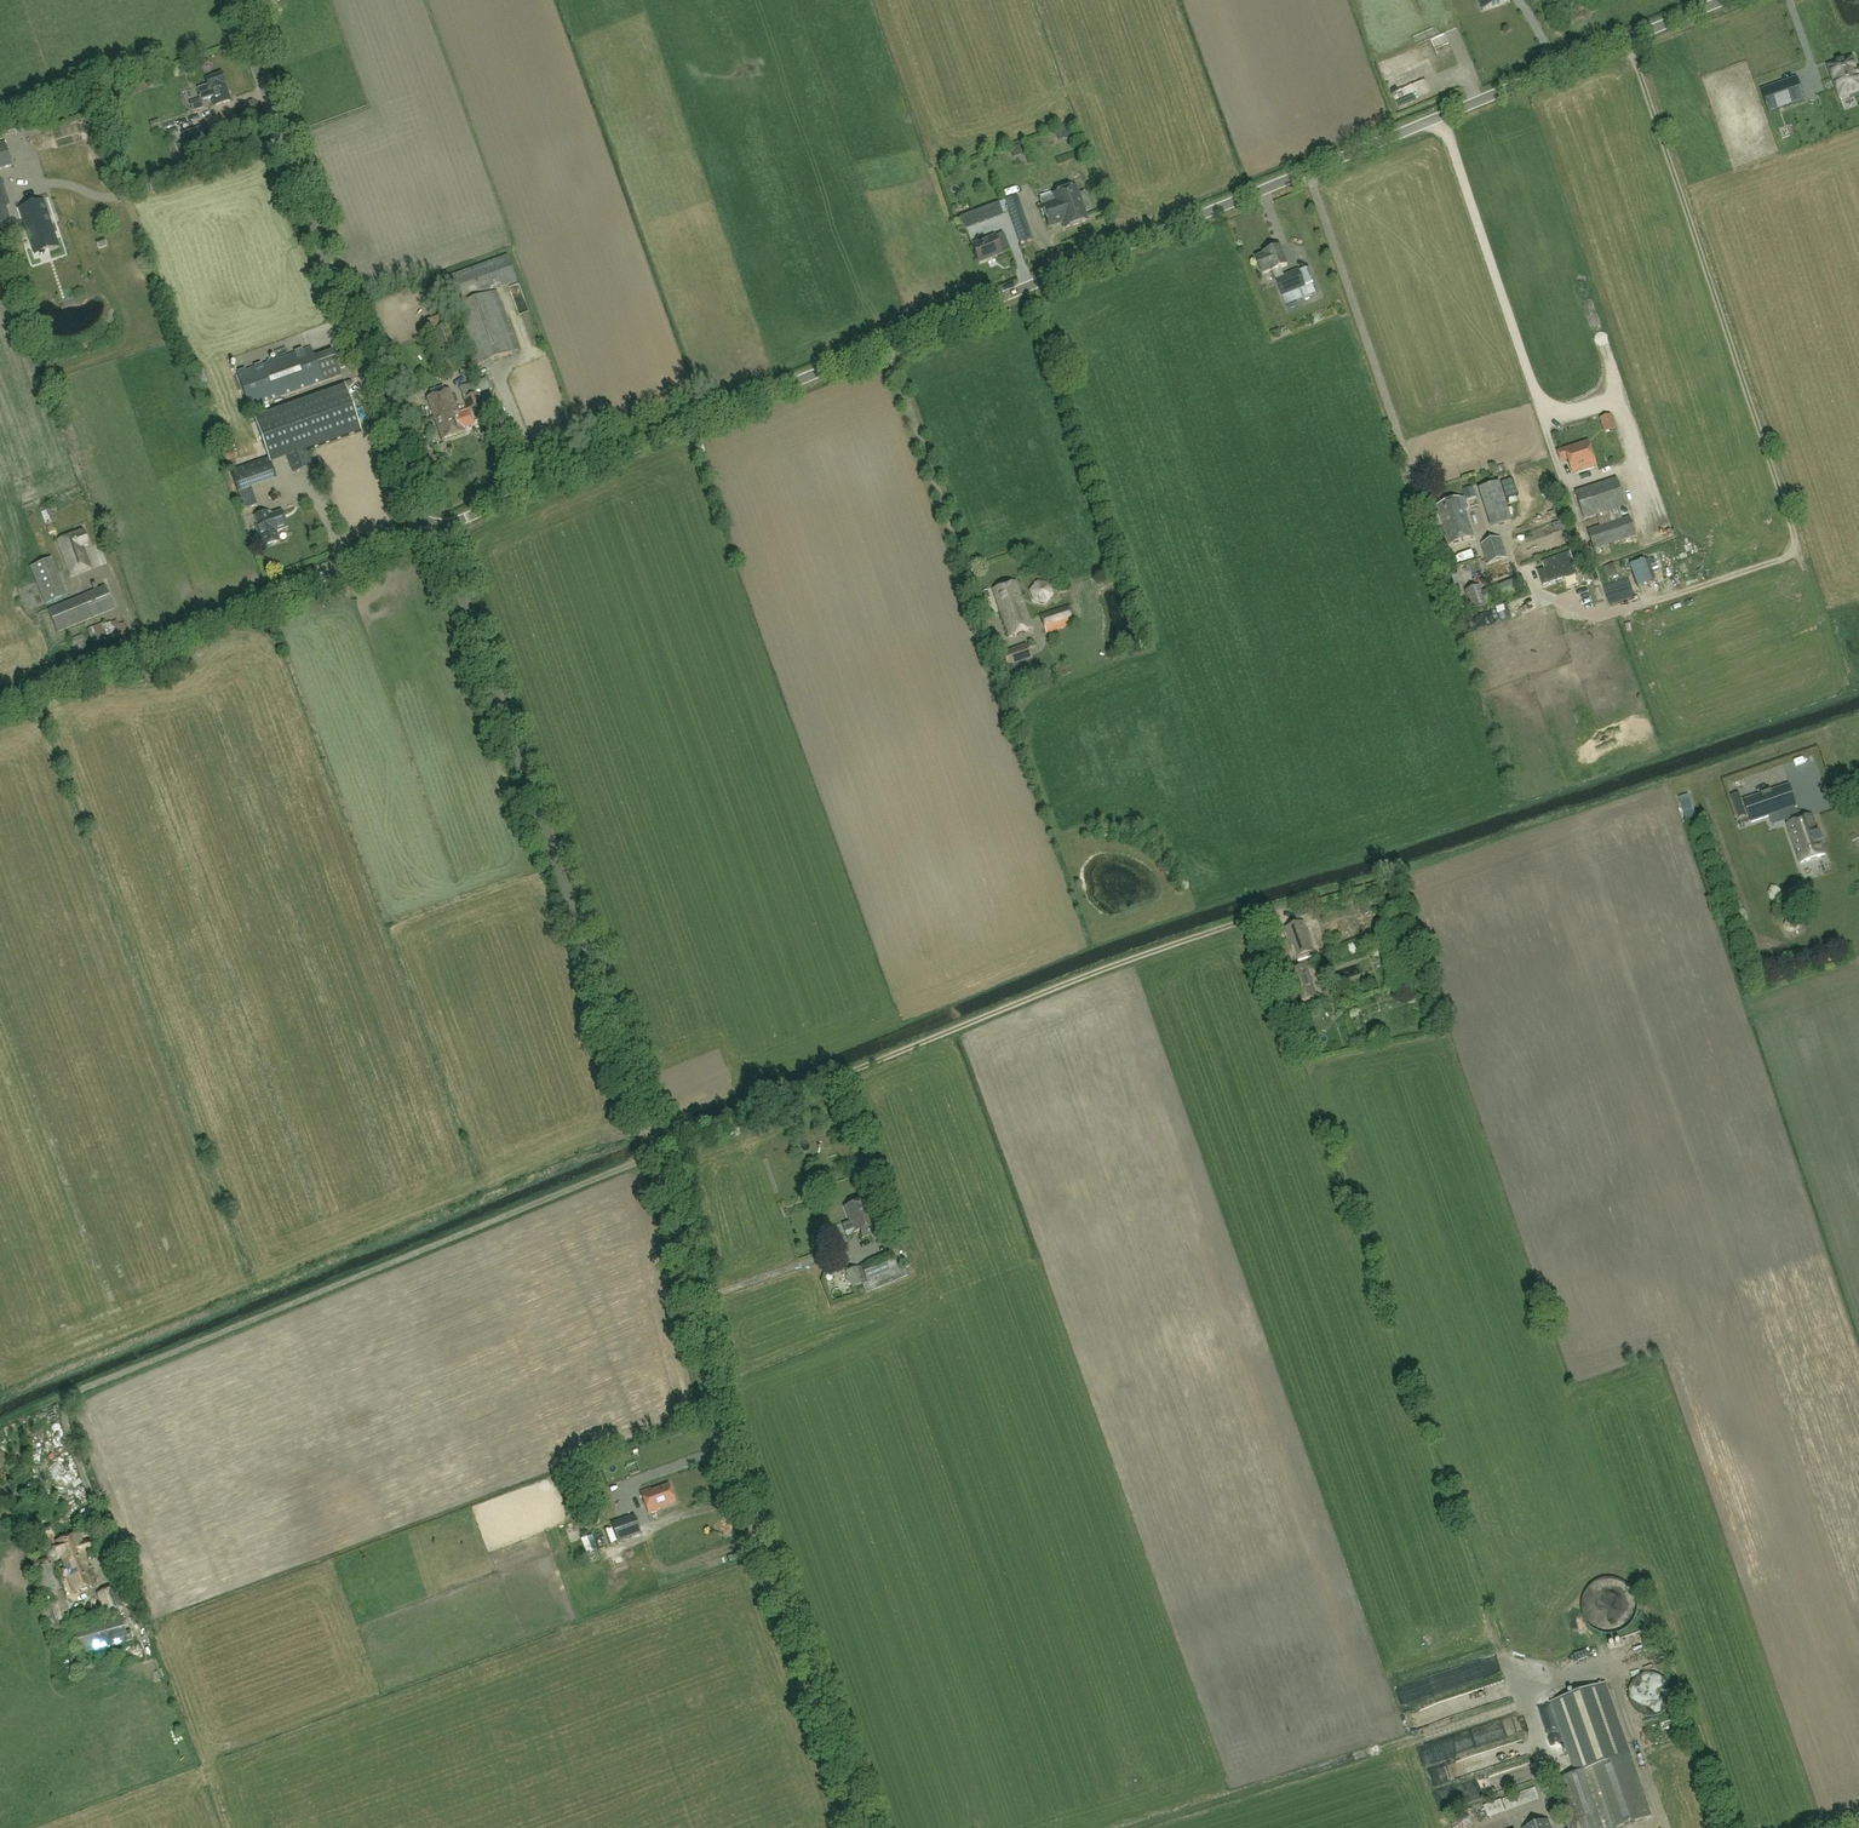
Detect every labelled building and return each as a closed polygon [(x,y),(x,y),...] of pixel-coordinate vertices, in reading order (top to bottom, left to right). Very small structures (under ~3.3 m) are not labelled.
[(1394,79),(1444,61),(1437,43),(1387,61),(1394,79)] [(1829,66),(1841,98),(1858,91),(1858,78),(1852,58),(1829,66)] [(206,79),(214,106),(231,101),(223,74),(206,79)] [(1805,99),(1797,77),(1762,90),(1769,112),(1805,99)] [(189,103),(193,111),(204,108),(201,99),(189,103)] [(90,104),(82,107),(84,114),(92,112),(90,104)] [(161,128),(159,120),(150,123),(152,130),(161,128)] [(215,140),(210,126),(183,135),(187,149),(215,140)] [(12,164),(5,143),(4,142),(0,144),(0,168),(12,164)] [(1018,159),(1026,156),(1022,147),(1015,149),(1018,159)] [(8,206),(0,183),(0,208),(8,206)] [(1053,195),(1040,200),(1049,226),(1063,222),(1065,228),(1088,220),(1085,212),(1090,210),(1086,198),(1081,200),(1076,187),(1053,195)] [(1032,239),(1017,195),(1005,199),(1020,243),(1032,239)] [(24,209),(25,210),(31,229),(28,230),(32,239),(33,238),(36,248),(56,242),(47,216),(48,216),(44,203),(24,209)] [(971,214),(975,225),(1002,214),(998,203),(971,214)] [(998,247),(994,236),(972,246),(979,263),(1001,254),(1001,252),(998,247)] [(105,240),(96,243),(99,249),(107,246),(105,240)] [(1008,243),(998,247),(1001,252),(1010,248),(1008,243)] [(1282,296),(1306,287),(1298,269),(1283,276),(1280,268),(1287,265),(1280,248),(1265,254),(1265,256),(1257,259),(1263,274),(1272,271),(1282,296)] [(452,304),(516,281),(507,256),(442,280),(452,304)] [(496,292),(452,308),(473,367),(517,351),(496,292)] [(323,382),(315,358),(311,348),(237,374),(249,408),(323,382)] [(203,368),(193,372),(198,385),(208,382),(203,368)] [(269,459),(270,463),(288,457),(293,473),(313,466),(307,450),(361,431),(345,385),(254,418),(269,458),(269,459)] [(446,418),(458,414),(450,391),(427,399),(434,418),(445,414),(446,418)] [(482,405),(478,394),(464,399),(468,410),(482,405)] [(482,405),(468,410),(468,411),(472,422),(472,423),(487,418),(482,405)] [(458,414),(446,418),(445,414),(434,418),(442,440),(464,432),(463,429),(458,414)] [(1611,416),(1601,418),(1606,432),(1615,429),(1611,416)] [(487,424),(481,429),(486,435),(492,430),(487,424)] [(1596,465),(1588,442),(1559,452),(1562,461),(1570,459),(1574,472),(1596,465)] [(269,459),(230,472),(243,511),(256,506),(250,489),(276,480),(270,463),(269,459)] [(1626,506),(1617,478),(1575,492),(1584,520),(1626,506)] [(1499,484),(1480,489),(1492,527),(1511,522),(1499,484)] [(1466,509),(1468,508),(1465,498),(1463,499),(1463,498),(1438,506),(1450,545),(1475,537),(1466,509)] [(1562,514),(1560,499),(1547,501),(1548,508),(1540,509),(1541,517),(1562,514)] [(41,513),(48,535),(55,533),(47,511),(41,513)] [(272,514),(268,512),(256,517),(260,528),(257,529),(264,549),(280,543),(277,532),(288,528),(282,511),(272,514)] [(1588,531),(1594,550),(1637,537),(1631,518),(1588,531)] [(83,532),(58,540),(70,577),(89,571),(82,549),(88,547),(83,532)] [(1481,544),(1488,565),(1507,559),(1501,538),(1481,544)] [(1541,563),(1544,570),(1537,573),(1542,586),(1576,573),(1569,553),(1541,563)] [(51,559),(30,568),(45,605),(66,596),(51,559)] [(1614,564),(1605,567),(1608,578),(1618,576),(1614,564)] [(1457,577),(1443,581),(1454,616),(1468,611),(1457,577)] [(1522,577),(1482,593),(1486,604),(1526,589),(1522,577)] [(1031,630),(1016,582),(993,590),(1009,637),(1031,630)] [(1030,591),(1034,602),(1045,603),(1052,596),(1049,585),(1038,582),(1030,591)] [(104,587),(50,610),(59,632),(114,610),(104,587)] [(1479,588),(1465,592),(1471,611),(1485,606),(1479,588)] [(983,602),(990,600),(988,592),(980,594),(983,602)] [(1069,607),(1041,616),(1046,633),(1075,624),(1069,607)] [(103,624),(88,630),(93,647),(127,634),(122,619),(103,625),(103,624)] [(82,636),(71,639),(76,653),(87,649),(82,636)] [(1003,654),(1007,668),(1031,660),(1026,646),(1003,654)] [(1026,680),(1021,665),(1008,669),(1013,685),(1026,680)] [(1797,806),(1790,784),(1744,800),(1752,822),(1797,806)] [(1812,816),(1787,824),(1801,863),(1826,855),(1812,816)] [(1310,906),(1294,911),(1296,919),(1313,914),(1310,906)] [(1798,928),(1801,924),(1798,919),(1792,917),(1786,920),(1784,925),(1786,930),(1791,932),(1798,928)] [(1297,957),(1300,967),(1286,972),(1296,1004),(1317,997),(1306,965),(1305,966),(1305,964),(1313,962),(1310,953),(1314,951),(1304,922),(1285,928),(1295,958),(1297,957)] [(1327,1002),(1333,1000),(1330,992),(1325,994),(1327,1002)] [(845,1207),(850,1223),(844,1225),(848,1234),(853,1232),(854,1233),(858,1231),(860,1238),(879,1231),(868,1199),(845,1207)] [(889,1231),(883,1233),(885,1239),(887,1239),(889,1242),(898,1239),(897,1236),(894,1237),(894,1236),(891,1237),(889,1231)] [(867,1283),(863,1284),(857,1268),(846,1272),(853,1288),(861,1285),(865,1294),(907,1277),(904,1267),(897,1269),(891,1255),(860,1267),(867,1283)] [(44,1414),(47,1428),(53,1427),(49,1413),(44,1414)] [(651,1492),(650,1490),(641,1493),(649,1514),(658,1511),(657,1509),(674,1502),(668,1486),(651,1492)] [(707,1489),(698,1494),(705,1506),(714,1501),(707,1489)] [(595,1498),(585,1501),(587,1508),(597,1504),(595,1498)] [(633,1515),(612,1523),(618,1543),(640,1535),(633,1515)] [(36,1531),(40,1543),(50,1539),(52,1546),(53,1546),(57,1558),(61,1557),(74,1593),(95,1586),(87,1563),(89,1562),(79,1533),(56,1541),(57,1544),(56,1544),(54,1538),(55,1537),(51,1526),(36,1531)] [(81,1533),(86,1547),(94,1544),(89,1530),(81,1533)] [(114,1588),(98,1594),(105,1613),(122,1607),(114,1588)] [(120,1616),(77,1628),(71,1630),(79,1655),(132,1640),(130,1631),(125,1632),(120,1616)] [(1614,1652),(1625,1647),(1619,1631),(1608,1635),(1614,1652)] [(133,1663),(136,1662),(135,1658),(126,1660),(128,1671),(135,1670),(133,1663)] [(1606,1683),(1551,1702),(1576,1773),(1630,1755),(1606,1683)] [(1668,1699),(1649,1705),(1652,1714),(1671,1708),(1668,1699)] [(1504,1724),(1507,1734),(1519,1729),(1516,1720),(1504,1724)] [(1453,1742),(1426,1751),(1429,1761),(1456,1752),(1453,1742)] [(1630,1755),(1576,1773),(1555,1781),(1571,1827),(1615,1827),(1651,1815),(1630,1755)] [(1451,1821),(1453,1827),(1472,1827),(1473,1827),(1471,1817),(1459,1814),(1451,1821)] [(1549,1820),(1523,1827),(1551,1827),(1549,1820)]
